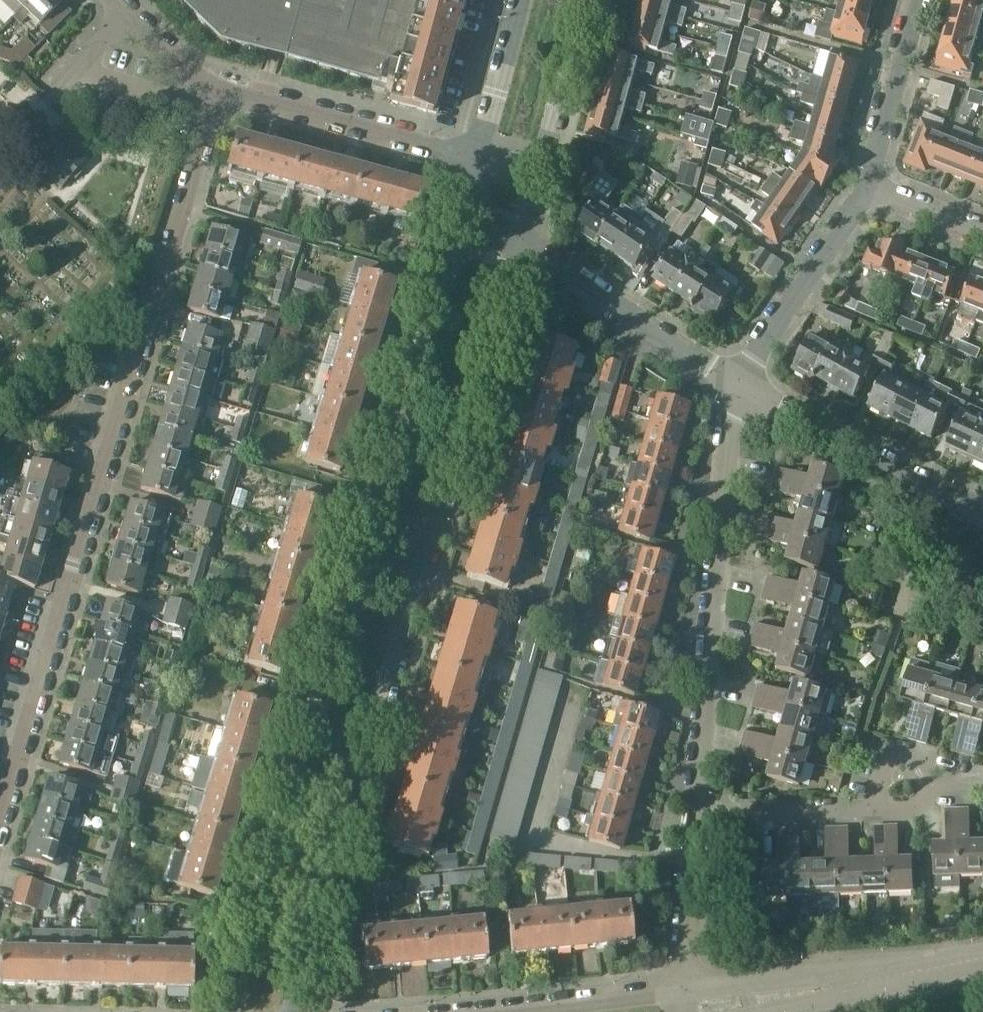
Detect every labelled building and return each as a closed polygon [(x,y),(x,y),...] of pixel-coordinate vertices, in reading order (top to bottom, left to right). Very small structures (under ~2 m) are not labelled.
[(17,15),(24,8),(23,7),(30,0),(2,0),(17,15)] [(14,18),(21,24),(31,15),(41,25),(63,2),(61,0),(30,0),(23,7),(24,8),(17,15),(14,18)] [(220,41),(265,53),(266,53),(268,46),(281,49),(288,51),(286,59),(373,82),(380,84),(386,86),(385,89),(392,92),(391,96),(389,103),(390,103),(391,101),(396,103),(396,104),(398,104),(398,103),(424,110),(424,111),(427,112),(427,111),(437,114),(467,0),(179,0),(220,41)] [(641,7),(684,18),(687,10),(671,6),(672,0),(643,0),(641,7)] [(731,11),(744,15),(749,0),(734,0),(731,11)] [(837,13),(866,21),(872,2),(865,0),(841,0),(837,13)] [(954,6),(982,15),(982,0),(956,0),(954,6)] [(755,2),(751,19),(763,22),(768,6),(755,2)] [(949,25),(982,35),(982,30),(979,29),(982,17),(982,15),(954,6),(949,25)] [(641,7),(636,27),(663,34),(666,23),(682,28),(684,18),(641,7)] [(819,22),(815,37),(831,41),(832,35),(862,44),(867,27),(865,26),(866,21),(837,13),(826,10),(823,23),(819,22)] [(731,11),(729,21),(741,24),(744,15),(731,11)] [(943,45),(972,54),(977,38),(982,39),(982,35),(949,25),(943,45)] [(636,27),(630,47),(647,52),(648,48),(675,55),(677,47),(661,43),(663,34),(636,27)] [(746,28),(740,53),(753,57),(754,57),(756,49),(758,49),(763,32),(746,28)] [(720,35),(717,47),(731,51),(734,39),(720,35)] [(0,48),(0,59),(18,65),(22,61),(30,53),(34,48),(24,38),(23,39),(11,51),(0,47),(0,48)] [(940,48),(935,65),(971,75),(974,66),(969,65),(972,54),(943,45),(942,48),(940,48)] [(717,47),(715,54),(729,58),(731,51),(717,47)] [(609,48),(604,69),(634,77),(635,71),(653,76),(656,64),(629,57),(630,53),(609,48)] [(832,52),(825,76),(853,83),(858,64),(844,60),(845,56),(832,52)] [(604,69),(598,90),(644,103),(646,95),(630,91),(634,77),(604,69)] [(735,70),(730,86),(744,90),(749,73),(735,70)] [(800,83),(798,89),(848,101),(853,83),(825,76),(824,79),(812,76),(809,86),(800,83)] [(931,80),(926,95),(939,98),(950,102),(955,87),(931,80)] [(798,89),(797,94),(803,95),(800,103),(816,108),(813,116),(841,123),(848,101),(798,89)] [(598,90),(592,111),(622,120),(626,109),(641,113),(644,103),(598,90)] [(971,90),(967,103),(975,105),(978,92),(971,90)] [(704,92),(700,108),(713,112),(717,96),(704,92)] [(939,98),(936,108),(948,111),(950,102),(939,98)] [(719,109),(715,124),(728,128),(732,112),(719,109)] [(592,111),(586,133),(607,139),(608,134),(635,141),(637,133),(620,129),(622,120),(592,111)] [(925,113),(905,163),(926,171),(929,164),(940,136),(939,135),(945,120),(925,113)] [(688,116),(683,135),(696,139),(710,142),(715,124),(688,116)] [(795,122),(793,131),(836,143),(841,123),(813,116),(811,127),(795,122)] [(41,150),(29,163),(31,164),(32,162),(60,186),(59,188),(60,189),(71,177),(76,180),(78,177),(81,173),(84,171),(80,166),(91,154),(90,153),(89,155),(85,151),(67,135),(61,130),(62,129),(61,128),(57,132),(50,140),(49,140),(41,149),(41,150)] [(940,136),(929,164),(948,171),(963,131),(954,128),(949,139),(940,136)] [(793,131),(791,140),(805,144),(802,153),(831,173),(839,161),(841,163),(842,161),(838,158),(839,156),(833,152),(836,143),(793,131)] [(963,131),(948,171),(970,180),(981,152),(968,147),(973,135),(963,131)] [(232,160),(229,171),(231,171),(260,179),(292,187),(301,154),(274,147),(264,144),(238,137),(237,139),(232,160)] [(696,139),(694,146),(708,150),(710,142),(696,139)] [(970,180),(982,185),(982,146),(981,152),(970,180)] [(714,149),(710,165),(723,168),(727,153),(714,149)] [(802,153),(790,171),(816,188),(817,189),(819,186),(823,189),(824,188),(822,187),(831,173),(802,153)] [(301,154),(292,187),(324,196),(357,205),(366,171),(336,163),(326,161),(301,154)] [(732,157),(729,162),(736,165),(738,160),(732,157)] [(683,163),(678,184),(694,188),(698,167),(683,163)] [(728,164),(724,171),(752,184),(753,181),(761,185),(762,181),(728,164)] [(366,171),(357,205),(417,221),(420,210),(426,187),(399,180),(389,177),(366,171)] [(773,174),(767,182),(803,207),(816,188),(790,171),(783,181),(773,174)] [(597,198),(575,231),(596,244),(604,232),(618,211),(605,203),(618,183),(610,178),(600,172),(588,191),(597,198)] [(656,173),(652,179),(663,188),(668,181),(656,173)] [(702,194),(713,197),(716,189),(713,188),(715,179),(707,174),(702,194)] [(767,182),(761,192),(771,199),(766,207),(791,224),(803,207),(767,182)] [(242,199),(239,213),(242,214),(249,216),(253,202),(246,200),(242,199)] [(683,216),(673,232),(674,233),(682,238),(693,223),(694,224),(706,207),(694,199),(683,216)] [(757,201),(750,210),(760,216),(752,227),(777,244),(791,224),(766,207),(757,201)] [(604,232),(596,244),(598,245),(598,244),(601,245),(601,244),(615,253),(618,247),(621,250),(629,238),(628,238),(641,218),(622,205),(618,211),(604,232)] [(618,247),(615,253),(637,268),(650,248),(660,254),(674,233),(673,232),(683,216),(673,209),(665,222),(646,209),(641,218),(628,238),(629,238),(621,250),(618,247)] [(723,218),(717,227),(734,238),(740,228),(723,218)] [(212,229),(206,250),(237,259),(248,261),(254,241),(243,238),(212,229)] [(265,231),(261,244),(297,254),(301,242),(265,231)] [(869,250),(863,266),(868,268),(868,270),(870,271),(871,269),(889,276),(902,243),(892,239),(890,245),(880,241),(875,253),(869,250)] [(889,276),(885,285),(893,289),(897,279),(907,283),(918,256),(909,252),(912,247),(902,243),(889,276)] [(761,248),(751,265),(760,271),(770,254),(761,248)] [(675,249),(655,279),(676,293),(700,255),(691,250),(687,256),(675,249)] [(206,250),(200,270),(242,282),(248,261),(237,259),(206,250)] [(781,261),(771,254),(764,266),(777,275),(785,263),(784,263),(781,261)] [(700,255),(676,293),(693,304),(691,306),(693,307),(693,309),(694,309),(715,275),(720,268),(710,262),(700,255)] [(918,256),(907,283),(917,287),(914,296),(923,299),(937,263),(918,256)] [(344,306),(337,330),(341,331),(340,334),(377,345),(384,322),(387,312),(395,286),(373,279),(372,279),(376,265),(362,261),(358,275),(348,307),(344,306)] [(937,263),(923,299),(931,302),(935,294),(946,298),(950,286),(951,286),(953,283),(952,283),(957,271),(937,263)] [(715,275),(694,309),(714,322),(735,289),(738,285),(738,280),(720,268),(715,275)] [(200,270),(194,290),(225,300),(227,296),(237,299),(242,282),(200,270)] [(279,279),(275,291),(277,291),(286,294),(292,273),(280,270),(277,279),(279,279)] [(299,273),(294,289),(321,297),(326,281),(299,273)] [(962,304),(971,307),(967,317),(977,321),(982,306),(982,281),(973,277),(962,304)] [(194,290),(188,311),(225,322),(231,322),(235,307),(224,304),(225,300),(194,290)] [(277,291),(273,302),(283,305),(286,294),(277,291)] [(842,292),(834,302),(842,307),(849,297),(842,292)] [(956,302),(953,312),(958,314),(962,304),(956,302)] [(858,303),(855,311),(872,318),(875,310),(858,303)] [(829,308),(824,319),(844,327),(848,316),(829,308)] [(875,310),(872,318),(880,322),(884,314),(875,310)] [(848,316),(844,327),(851,330),(856,320),(848,316)] [(902,318),(899,325),(910,331),(914,323),(902,318)] [(284,323),(280,339),(295,343),(296,340),(300,327),(288,324),(284,323)] [(914,323),(910,331),(922,335),(925,328),(914,323)] [(251,324),(246,344),(253,346),(268,351),(274,331),(263,327),(251,324)] [(189,328),(183,348),(219,359),(222,348),(230,350),(232,341),(220,337),(189,328)] [(877,352),(872,361),(881,366),(887,356),(897,336),(888,332),(877,352)] [(330,367),(322,395),(359,406),(369,372),(377,345),(340,334),(330,367)] [(813,335),(793,369),(812,379),(832,345),(829,344),(813,335)] [(537,338),(519,401),(560,413),(579,351),(537,338)] [(954,348),(953,348),(965,353),(968,346),(957,341),(954,348)] [(832,345),(812,379),(814,380),(815,379),(816,380),(817,378),(835,388),(852,357),(856,349),(850,345),(845,353),(832,345)] [(253,346),(247,365),(253,367),(262,370),(268,351),(253,346)] [(968,346),(965,353),(977,358),(980,351),(968,346)] [(852,357),(835,388),(856,399),(856,398),(856,397),(873,367),(859,361),(865,351),(857,347),(856,349),(852,357)] [(183,348),(177,368),(217,380),(223,360),(219,359),(183,348)] [(887,356),(881,366),(890,371),(896,360),(887,356)] [(608,358),(601,380),(603,381),(615,384),(621,362),(608,358)] [(177,368),(171,388),(211,400),(217,380),(177,368)] [(250,376),(246,389),(256,391),(260,379),(250,376)] [(885,376),(870,406),(893,418),(894,415),(890,413),(892,409),(894,410),(907,387),(885,376)] [(621,386),(614,410),(626,414),(633,389),(621,386)] [(928,397),(912,428),(933,438),(948,408),(951,403),(947,402),(951,391),(942,386),(934,401),(928,397)] [(892,409),(890,413),(894,415),(893,418),(912,428),(928,397),(915,391),(907,387),(894,410),(892,409)] [(171,388),(165,408),(205,420),(211,400),(171,388)] [(246,389),(243,398),(253,401),(256,391),(246,389)] [(598,401),(609,404),(610,399),(612,394),(600,391),(599,396),(598,401)] [(951,391),(947,402),(951,403),(956,406),(957,406),(961,395),(960,395),(951,391)] [(322,395),(302,461),(307,462),(307,463),(317,466),(339,472),(359,406),(322,395)] [(961,395),(957,406),(964,409),(965,409),(967,404),(970,399),(961,395)] [(651,396),(648,406),(653,408),(650,420),(682,429),(689,407),(651,396)] [(519,401),(502,458),(543,471),(560,413),(519,401)] [(595,411),(606,414),(607,409),(609,404),(598,401),(596,406),(595,411)] [(947,447),(958,452),(959,450),(969,455),(982,425),(982,412),(967,404),(965,409),(964,409),(962,414),(947,447)] [(165,408),(160,428),(192,438),(199,440),(205,420),(165,408)] [(614,410),(612,419),(624,423),(626,414),(614,410)] [(592,420),(603,424),(604,419),(606,414),(595,411),(593,416),(592,420)] [(240,416),(236,429),(244,431),(247,419),(240,416)] [(574,431),(573,434),(577,435),(576,439),(586,442),(587,438),(588,435),(588,432),(590,427),(591,422),(577,419),(574,431)] [(650,420),(643,442),(676,452),(682,429),(650,420)] [(969,455),(979,459),(978,461),(982,464),(982,425),(969,455)] [(160,428),(154,448),(186,458),(192,438),(160,428)] [(236,430),(232,441),(240,443),(244,431),(236,429),(236,430)] [(586,442),(584,448),(595,451),(598,441),(587,438),(586,442)] [(643,442),(637,465),(669,474),(676,452),(643,442)] [(604,445),(601,455),(617,459),(620,450),(604,445)] [(154,448),(148,468),(187,480),(193,460),(186,458),(154,448)] [(592,461),(594,453),(583,450),(581,458),(580,460),(592,463),(592,461)] [(226,454),(222,468),(233,471),(236,458),(226,454)] [(33,462),(27,481),(63,492),(69,472),(52,467),(54,460),(39,456),(37,463),(33,462)] [(502,458),(484,518),(525,530),(543,471),(502,458)] [(589,471),(592,463),(580,460),(578,468),(578,469),(589,473),(589,471)] [(631,463),(625,485),(632,487),(663,496),(669,474),(637,465),(631,463)] [(777,468),(774,479),(839,497),(846,473),(814,464),(810,477),(777,468)] [(148,468),(141,490),(174,500),(174,499),(180,501),(187,480),(148,468)] [(222,468),(219,480),(229,482),(233,471),(222,468)] [(586,481),(589,473),(578,469),(575,478),(575,479),(586,482),(586,481)] [(8,489),(6,496),(12,498),(58,511),(58,510),(63,492),(27,481),(18,479),(15,491),(8,489)] [(583,491),(586,482),(575,479),(572,488),(572,489),(583,492),(583,491)] [(774,479),(771,490),(804,500),(800,512),(832,521),(839,497),(774,479)] [(309,483),(305,494),(319,498),(322,487),(309,483)] [(632,487),(626,510),(656,519),(663,496),(632,487)] [(580,501),(583,492),(572,489),(569,498),(569,499),(580,502),(580,501)] [(596,491),(594,500),(607,504),(610,495),(596,491)] [(8,504),(6,511),(6,517),(52,530),(58,511),(12,498),(8,504)] [(292,498),(276,552),(312,562),(329,507),(310,502),(296,498),(296,499),(292,498)] [(589,498),(586,507),(605,513),(607,504),(594,500),(589,498)] [(578,511),(580,502),(569,499),(566,507),(566,509),(577,512),(578,511)] [(131,503),(125,524),(165,536),(171,515),(131,503)] [(198,504),(196,514),(218,520),(221,511),(198,504)] [(575,521),(577,512),(566,509),(564,517),(563,519),(574,522),(575,521)] [(626,510),(619,532),(650,541),(656,519),(626,510)] [(764,515),(760,526),(825,545),(832,521),(800,512),(796,524),(764,515)] [(196,514),(191,528),(203,532),(214,535),(218,520),(196,514)] [(47,549),(52,530),(6,517),(5,517),(2,529),(0,528),(0,535),(47,549)] [(484,518),(467,577),(507,590),(525,530),(484,518)] [(572,531),(574,522),(563,519),(561,527),(560,528),(571,532),(572,531)] [(125,524),(119,543),(159,556),(165,536),(125,524)] [(760,526),(757,537),(757,538),(790,547),(786,560),(806,566),(818,569),(825,545),(760,526)] [(569,541),(571,532),(560,528),(558,537),(557,538),(569,541)] [(8,546),(5,557),(4,558),(41,569),(41,568),(46,550),(47,549),(0,535),(0,544),(8,546)] [(119,543),(112,566),(143,576),(153,578),(159,556),(119,543)] [(199,546),(193,566),(203,569),(209,549),(199,546)] [(555,547),(552,557),(563,561),(566,551),(555,547)] [(579,549),(577,558),(588,561),(591,552),(579,549)] [(629,560),(625,571),(635,574),(667,583),(674,561),(670,560),(636,550),(633,561),(629,560)] [(276,552),(260,607),(296,617),(312,562),(276,552)] [(552,557),(549,567),(560,571),(563,561),(552,557)] [(16,583),(24,585),(35,589),(41,569),(4,558),(1,570),(0,570),(0,578),(16,583)] [(577,558),(574,566),(586,570),(588,561),(577,558)] [(112,566),(106,585),(138,594),(143,576),(112,566)] [(193,566),(187,586),(198,589),(203,569),(193,566)] [(549,567),(546,577),(557,581),(560,571),(549,567)] [(768,576),(765,587),(829,606),(837,582),(804,572),(801,585),(768,576)] [(635,574),(628,596),(661,605),(667,583),(635,574)] [(546,577),(543,587),(554,590),(557,581),(546,577)] [(10,601),(16,583),(0,578),(0,598),(10,601)] [(543,587),(540,597),(551,600),(554,590),(543,587)] [(765,587),(762,598),(794,608),(791,620),(823,629),(829,606),(765,587)] [(562,591),(559,600),(571,603),(573,595),(562,591)] [(621,597),(615,617),(654,628),(661,605),(628,596),(622,594),(621,597)] [(5,621),(5,620),(10,601),(0,598),(0,619),(5,621)] [(170,600),(167,611),(189,617),(193,606),(170,600)] [(559,600),(557,609),(568,612),(571,603),(559,600)] [(108,602),(101,623),(134,633),(142,635),(148,614),(108,602)] [(458,606),(441,667),(482,679),(499,618),(458,606)] [(260,607),(244,662),(248,663),(262,667),(280,673),(296,617),(260,607)] [(167,611),(163,623),(185,630),(189,617),(167,611)] [(612,626),(608,638),(615,640),(648,650),(654,628),(615,617),(612,626)] [(754,623),(751,634),(816,653),(828,656),(835,633),(823,629),(791,620),(787,633),(755,623),(754,623)] [(101,623),(95,643),(128,653),(134,633),(101,623)] [(521,624),(518,633),(529,636),(531,632),(532,627),(521,624)] [(526,647),(525,653),(536,656),(538,650),(539,645),(541,640),(542,635),(543,630),(532,627),(531,632),(529,636),(529,637),(528,642),(527,645),(526,647)] [(879,632),(875,644),(885,648),(889,636),(879,632)] [(518,633),(515,641),(527,645),(528,642),(529,637),(529,636),(518,633)] [(751,634),(748,646),(781,655),(777,668),(797,674),(809,677),(816,653),(751,634)] [(556,637),(553,647),(568,652),(571,641),(556,637)] [(608,638),(602,662),(641,673),(648,650),(615,640),(608,638)] [(95,643),(89,662),(130,674),(136,655),(128,653),(95,643)] [(874,645),(872,651),(874,656),(881,658),(885,648),(874,645)] [(553,649),(547,667),(562,671),(568,653),(553,649)] [(168,652),(165,663),(175,666),(178,655),(168,652)] [(525,653),(522,663),(533,666),(536,656),(525,653)] [(910,669),(901,701),(914,705),(904,737),(915,740),(934,676),(928,674),(926,674),(929,663),(923,661),(913,658),(912,662),(910,669)] [(89,662),(83,682),(116,693),(120,681),(127,683),(130,674),(89,662)] [(602,662),(596,685),(634,696),(641,673),(602,662)] [(165,663),(162,674),(171,677),(175,666),(165,663)] [(522,663),(519,673),(530,676),(533,666),(522,663)] [(934,676),(915,740),(927,744),(936,711),(948,715),(958,683),(961,671),(938,664),(934,676)] [(441,667),(423,726),(464,738),(482,679),(441,667)] [(538,671),(535,682),(558,689),(561,678),(538,671)] [(519,673),(516,683),(527,686),(530,676),(519,673)] [(759,684),(755,695),(820,714),(827,716),(834,692),(827,690),(795,681),(791,694),(759,684)] [(83,682),(77,703),(118,715),(122,716),(125,704),(121,703),(123,695),(116,693),(83,682)] [(535,682),(532,694),(554,700),(558,689),(535,682)] [(516,683),(513,693),(524,696),(527,686),(516,683)] [(958,683),(948,715),(961,718),(952,751),(963,754),(982,690),(958,683)] [(157,690),(153,703),(163,706),(166,693),(157,690)] [(963,754),(974,757),(982,727),(982,690),(963,754)] [(513,693),(510,703),(522,706),(524,696),(513,693)] [(532,694),(528,706),(551,712),(554,700),(532,694)] [(755,695),(752,707),(785,716),(781,729),(813,738),(820,714),(755,695)] [(233,698),(215,759),(251,770),(269,709),(247,702),(237,699),(233,698)] [(77,703),(71,723),(112,735),(118,715),(77,703)] [(153,703),(150,715),(159,718),(163,706),(153,703)] [(510,703),(507,713),(519,716),(522,706),(510,703)] [(621,704),(615,725),(620,727),(653,736),(659,715),(621,704)] [(528,706),(525,718),(547,724),(551,712),(528,706)] [(585,710),(583,717),(594,720),(596,713),(585,710)] [(167,712),(158,742),(169,745),(178,716),(167,712)] [(507,713),(504,723),(516,726),(519,716),(507,713)] [(583,717),(580,727),(591,731),(594,720),(583,717)] [(525,718),(522,729),(544,736),(547,724),(525,718)] [(71,723),(65,743),(113,757),(119,737),(112,735),(71,723)] [(504,723),(501,733),(513,736),(516,726),(504,723)] [(423,726),(405,785),(446,798),(464,738),(423,726)] [(620,727),(613,749),(646,759),(653,736),(620,727)] [(522,729),(518,741),(541,747),(544,736),(522,729)] [(745,731),(742,743),(807,761),(813,738),(781,729),(778,741),(745,731)] [(146,731),(142,744),(151,747),(155,734),(146,731)] [(501,733),(498,742),(510,746),(513,736),(501,733)] [(518,741),(515,753),(537,759),(541,747),(518,741)] [(498,742),(495,752),(507,756),(510,746),(498,742)] [(65,743),(59,764),(107,778),(113,757),(65,743)] [(742,743),(739,754),(771,763),(768,776),(800,786),(807,761),(742,743)] [(142,744),(137,763),(145,766),(151,747),(142,744)] [(613,749),(607,772),(640,781),(646,759),(613,749)] [(495,752),(493,762),(504,766),(507,756),(495,752)] [(572,752),(570,761),(581,764),(583,755),(572,752)] [(515,753),(511,765),(534,771),(537,759),(515,753)] [(202,757),(193,789),(205,792),(197,820),(196,823),(232,834),(251,770),(215,759),(214,761),(202,757)] [(570,761),(567,770),(578,773),(581,764),(570,761)] [(134,762),(129,781),(140,784),(145,766),(137,763),(134,762)] [(493,762),(490,772),(501,776),(504,766),(493,762)] [(153,763),(149,774),(157,776),(161,778),(164,766),(153,763)] [(511,765),(508,777),(531,783),(534,771),(511,765)] [(490,772),(487,782),(499,786),(501,776),(490,772)] [(607,772),(600,794),(633,804),(640,781),(607,772)] [(117,777),(113,789),(136,796),(140,784),(129,781),(117,777)] [(508,777),(505,788),(527,795),(531,783),(508,777)] [(49,778),(43,798),(76,808),(79,799),(90,802),(93,791),(49,778)] [(487,782),(484,792),(496,796),(499,786),(487,782)] [(405,785),(388,845),(429,857),(446,798),(405,785)] [(505,788),(501,800),(524,806),(527,795),(505,788)] [(113,789),(110,800),(133,807),(136,796),(113,789)] [(484,792),(481,802),(493,806),(496,796),(484,792)] [(598,803),(594,817),(626,827),(633,804),(600,794),(597,793),(594,802),(598,803)] [(43,798),(37,818),(78,830),(84,810),(76,808),(43,798)] [(559,798),(557,807),(567,810),(570,801),(559,798)] [(501,800),(498,812),(520,818),(524,806),(501,800)] [(481,802),(478,812),(490,816),(493,806),(481,802)] [(557,807),(554,815),(565,818),(567,810),(557,807)] [(947,843),(934,843),(935,877),(935,889),(961,888),(961,876),(958,808),(946,809),(947,843)] [(958,808),(961,876),(982,875),(982,842),(971,842),(970,808),(958,808)] [(478,812),(475,822),(487,826),(490,816),(478,812)] [(498,812),(494,824),(517,830),(520,818),(498,812)] [(586,815),(583,826),(589,827),(585,838),(590,839),(589,841),(619,850),(626,827),(594,817),(586,815)] [(37,818),(31,838),(64,848),(67,838),(75,840),(78,830),(37,818)] [(475,822),(472,832),(484,836),(487,826),(475,822)] [(196,823),(178,884),(182,885),(181,886),(193,889),(214,895),(232,834),(196,823)] [(494,824),(491,836),(513,843),(517,830),(494,824)] [(875,860),(864,860),(865,893),(890,892),(887,825),(874,826),(875,860)] [(898,825),(887,825),(890,892),(913,892),(912,858),(899,859),(898,825)] [(826,861),(814,862),(816,895),(840,894),(837,827),(825,827),(826,861)] [(848,827),(837,827),(840,894),(865,893),(864,860),(850,861),(848,827)] [(799,828),(789,829),(792,896),(816,895),(814,862),(800,862),(799,828)] [(764,884),(759,884),(760,904),(789,903),(789,896),(792,896),(789,829),(775,829),(777,863),(763,864),(764,884)] [(117,830),(114,841),(122,844),(126,832),(117,830)] [(472,832),(466,853),(478,856),(484,836),(472,832)] [(31,838),(25,859),(48,866),(44,877),(64,883),(74,851),(73,850),(64,848),(31,838)] [(114,841),(110,853),(119,855),(122,844),(114,841)] [(438,850),(433,851),(435,870),(435,872),(458,869),(458,868),(457,855),(448,857),(448,856),(447,849),(447,845),(438,846),(438,850)] [(510,853),(509,864),(522,866),(523,854),(510,853)] [(523,854),(522,866),(534,867),(535,855),(523,854)] [(535,855),(534,867),(547,868),(548,856),(535,855)] [(548,856),(547,868),(560,869),(561,857),(548,856)] [(565,857),(564,869),(577,870),(578,859),(565,857)] [(578,859),(577,870),(590,871),(591,860),(578,859)] [(596,860),(595,871),(607,873),(608,861),(596,860)] [(87,878),(83,890),(106,897),(116,863),(108,861),(107,861),(101,882),(87,878)] [(608,861),(607,873),(620,874),(621,862),(608,861)] [(483,871),(469,873),(470,884),(484,883),(483,871)] [(469,873),(456,874),(457,886),(470,884),(469,873)] [(456,874),(442,876),(443,887),(457,886),(456,874)] [(438,876),(427,877),(429,889),(440,888),(438,876)] [(427,877),(416,878),(418,890),(429,889),(427,877)] [(19,879),(15,890),(39,897),(43,885),(43,884),(19,878),(19,879)] [(416,878),(405,879),(407,891),(418,890),(416,878)] [(401,880),(389,881),(390,892),(402,891),(401,880)] [(389,881),(377,882),(378,893),(390,892),(389,881)] [(39,897),(36,909),(48,912),(54,888),(43,884),(43,885),(39,897)] [(15,890),(12,902),(36,909),(39,897),(15,890)] [(595,910),(570,913),(574,950),(634,944),(629,906),(602,909),(601,905),(595,905),(595,910)] [(535,916),(508,919),(511,956),(574,950),(570,913),(541,916),(540,911),(534,911),(535,916)] [(449,925),(422,928),(426,965),(487,958),(483,922),(455,925),(455,920),(448,920),(449,925)] [(388,931),(361,934),(365,971),(426,965),(422,928),(395,930),(394,925),(388,926),(388,931)] [(32,985),(63,985),(65,947),(65,932),(32,931),(32,946),(0,945),(0,984),(32,985)] [(65,947),(63,985),(127,986),(128,948),(97,948),(97,932),(65,932),(65,947)] [(128,948),(127,986),(193,988),(193,965),(193,954),(193,950),(194,933),(166,933),(165,935),(165,936),(128,935),(128,948)]
